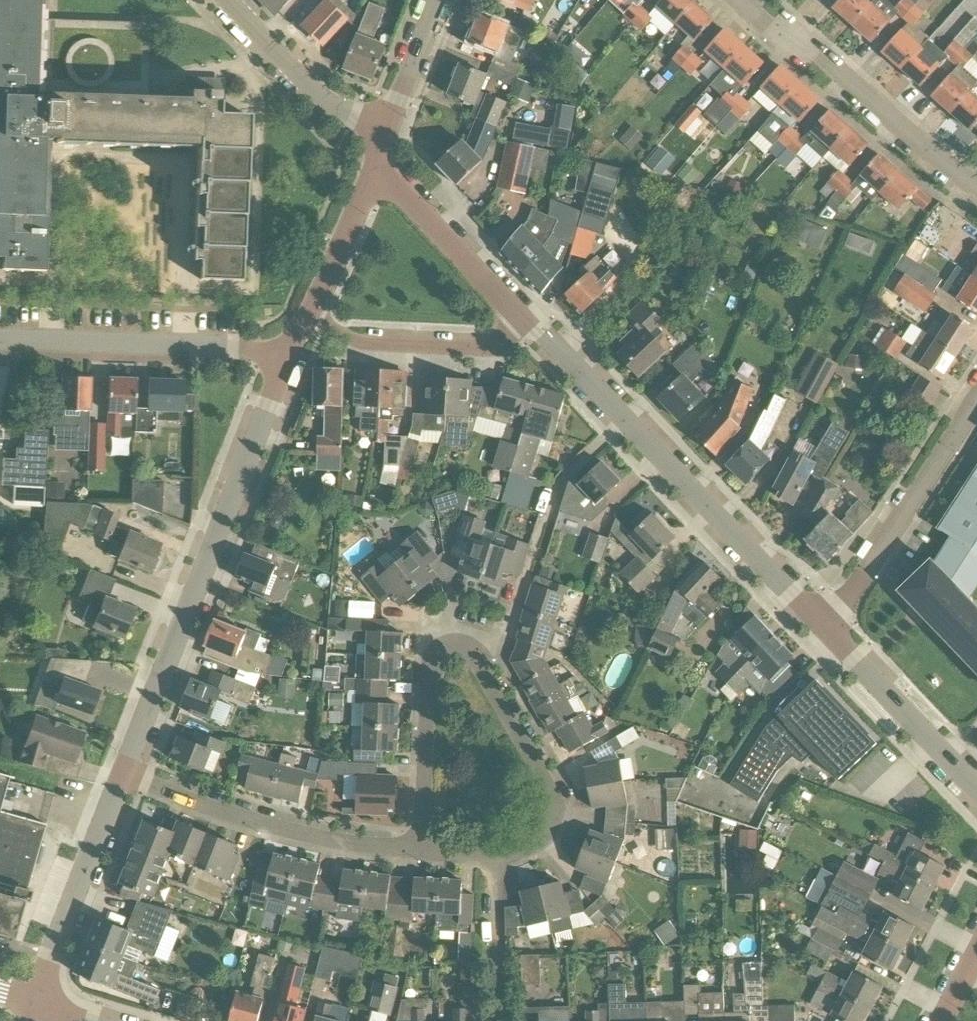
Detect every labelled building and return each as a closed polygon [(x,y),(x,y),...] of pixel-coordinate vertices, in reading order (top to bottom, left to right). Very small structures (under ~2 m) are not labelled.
[(49,139),(57,139),(57,138),(58,138),(60,95),(136,98),(136,85),(141,85),(141,87),(143,87),(143,82),(144,78),(144,74),(143,69),(142,65),(141,61),(140,57),(138,53),(136,49),(133,46),(132,46),(133,49),(123,48),(124,31),(57,29),(57,38),(41,38),(42,0),(0,0),(0,270),(45,272),(49,139)] [(276,14),(291,0),(263,0),(276,14)] [(327,2),(305,26),(325,44),(347,20),(353,25),(357,15),(342,0),(325,0),(327,2)] [(514,5),(531,11),(535,1),(531,0),(500,0),(514,5)] [(635,3),(625,14),(634,23),(645,11),(639,6),(645,0),(632,0),(635,3)] [(695,3),(692,0),(663,0),(658,6),(677,23),(695,3)] [(854,24),(872,4),(867,0),(841,0),(834,7),(854,24)] [(905,17),(915,5),(920,0),(903,0),(895,9),(905,17)] [(346,68),(374,79),(387,46),(369,40),(375,26),(379,27),(386,9),(371,3),(346,68)] [(695,3),(677,23),(689,34),(681,43),(685,46),(674,59),(683,66),(694,54),(689,50),(715,21),(695,3)] [(872,4),(854,24),(873,42),(891,22),(872,4)] [(924,13),(915,5),(905,17),(909,22),(913,25),(924,13)] [(645,11),(634,23),(643,31),(654,19),(645,11)] [(493,66),(519,76),(522,66),(512,63),(525,31),(481,14),(470,41),(498,52),(493,66)] [(903,69),(928,40),(913,25),(909,22),(902,31),(884,51),(903,69)] [(540,33),(553,45),(558,36),(547,27),(540,33)] [(725,30),(707,50),(727,67),(745,47),(725,30)] [(965,49),(975,58),(976,55),(976,39),(976,37),(965,49)] [(945,53),(928,40),(903,69),(922,86),(946,60),(951,65),(964,50),(955,42),(945,53)] [(745,47),(727,67),(718,76),(712,84),(725,96),(722,99),(720,97),(704,115),(717,127),(732,110),(743,98),(736,92),(744,83),(746,85),(764,65),(745,47)] [(951,65),(956,69),(933,95),(953,113),(971,93),(976,86),(976,81),(964,69),(974,58),(964,50),(951,65)] [(699,59),(694,54),(683,66),(692,75),(703,63),(699,59)] [(482,92),(488,76),(488,75),(461,65),(450,94),(476,105),(477,104),(484,107),(479,120),(497,127),(508,102),(490,95),(489,95),(482,92)] [(514,87),(519,76),(493,66),(492,65),(488,75),(488,76),(514,87)] [(581,86),(584,84),(590,76),(577,65),(568,75),(581,86)] [(763,87),(783,104),(801,84),(781,66),(763,87)] [(536,85),(519,78),(512,97),(528,104),(536,85)] [(58,138),(57,138),(57,139),(57,144),(198,149),(194,261),(196,261),(196,260),(202,260),(201,279),(243,281),(249,116),(219,115),(220,92),(218,92),(218,83),(189,82),(189,100),(136,98),(60,95),(58,138)] [(801,84),(783,104),(750,141),(765,154),(766,152),(774,160),(788,145),(798,134),(792,129),(800,120),(802,121),(820,101),(801,84)] [(971,93),(953,113),(972,130),(976,124),(976,98),(971,93)] [(743,98),(732,110),(740,117),(743,119),(753,107),(743,98)] [(559,103),(556,114),(573,118),(576,106),(559,103)] [(694,104),(676,123),(685,131),(702,110),(694,104)] [(725,134),(740,117),(732,110),(717,127),(725,134)] [(812,131),(817,135),(809,144),(824,157),(832,148),(850,128),(831,110),(812,131)] [(483,162),(497,127),(479,120),(468,146),(463,141),(438,164),(458,185),(483,162)] [(850,128),(832,148),(851,165),(869,145),(850,128)] [(641,141),(629,130),(619,140),(631,151),(641,141)] [(809,144),(798,134),(788,145),(799,155),(809,144)] [(525,193),(535,150),(512,145),(502,187),(525,193)] [(786,169),(799,155),(788,145),(774,160),(786,169)] [(670,167),(656,154),(647,164),(661,177),(670,167)] [(849,180),(838,192),(831,200),(840,208),(848,200),(858,188),(873,201),(881,192),(899,172),(880,154),(862,175),(864,176),(856,185),(849,180)] [(593,176),(598,163),(582,159),(579,172),(593,176)] [(621,169),(598,163),(593,176),(583,212),(579,228),(598,233),(603,234),(621,169)] [(697,177),(687,167),(679,176),(690,185),(697,177)] [(838,192),(849,180),(840,171),(829,183),(838,192)] [(919,189),(899,172),(881,192),(901,210),(911,198),(925,210),(932,202),(919,190),(919,189)] [(743,183),(732,178),(726,190),(742,197),(745,188),(742,187),(743,183)] [(822,192),(831,200),(838,192),(829,183),(822,192)] [(541,296),(553,282),(561,288),(567,269),(564,268),(565,267),(563,264),(570,243),(574,245),(579,228),(583,212),(553,199),(550,217),(558,220),(553,236),(521,275),(541,296)] [(558,220),(550,217),(533,210),(528,221),(515,238),(502,255),(521,275),(553,236),(558,220)] [(801,219),(793,237),(816,247),(824,228),(801,219)] [(942,234),(929,225),(921,236),(935,245),(942,234)] [(574,245),(571,255),(590,260),(598,233),(579,228),(574,245)] [(858,250),(863,238),(851,234),(846,245),(858,250)] [(927,246),(916,239),(906,255),(916,262),(927,246)] [(609,270),(597,257),(583,269),(588,274),(565,296),(582,314),(608,290),(618,278),(610,269),(609,270)] [(755,280),(759,267),(748,263),(744,276),(755,280)] [(973,276),(959,267),(944,290),(976,311),(976,278),(973,276)] [(936,296),(905,275),(894,290),(926,312),(936,296)] [(664,322),(644,301),(625,319),(635,330),(623,341),(628,347),(619,354),(640,377),(667,352),(656,340),(663,333),(658,327),(664,322)] [(927,333),(959,354),(975,329),(953,315),(953,316),(943,309),(927,333)] [(875,346),(896,360),(907,342),(886,329),(875,346)] [(959,354),(927,333),(923,331),(907,355),(921,364),(921,365),(942,379),(959,354)] [(706,399),(692,384),(716,362),(698,343),(679,361),(689,372),(660,398),(681,421),(706,399)] [(840,364),(817,352),(796,391),(819,404),(840,364)] [(866,357),(849,355),(847,368),(864,370),(866,357)] [(343,455),(345,370),(317,369),(316,405),(327,405),(326,437),(319,437),(318,454),(343,455)] [(361,432),(379,433),(380,414),(383,372),(359,371),(357,418),(362,418),(361,432)] [(387,443),(386,464),(401,465),(409,438),(388,437),(389,420),(394,420),(394,416),(404,416),(406,373),(383,372),(380,414),(379,433),(378,442),(387,443)] [(942,389),(922,376),(911,392),(931,405),(942,389)] [(57,410),(56,434),(89,436),(90,424),(91,378),(62,377),(61,411),(57,410)] [(426,378),(424,413),(423,431),(446,432),(449,379),(426,378)] [(121,437),(121,427),(135,427),(136,408),(137,380),(109,379),(108,412),(109,412),(108,436),(121,437)] [(449,379),(446,432),(440,446),(469,447),(478,416),(479,415),(487,387),(472,387),(473,381),(449,379)] [(487,387),(479,415),(478,416),(506,425),(494,466),(513,472),(537,387),(506,379),(504,388),(487,387)] [(148,409),(136,408),(135,427),(135,432),(156,433),(156,421),(182,422),(182,411),(198,411),(199,395),(184,394),(184,381),(150,380),(148,409)] [(755,389),(732,380),(721,409),(696,437),(718,456),(742,428),(740,426),(755,389)] [(537,387),(513,472),(504,503),(528,510),(537,479),(527,476),(539,438),(553,442),(566,396),(537,387)] [(787,400),(777,395),(769,412),(766,410),(751,441),(728,465),(748,484),(771,460),(762,452),(787,400)] [(814,453),(811,460),(803,455),(798,464),(789,459),(774,487),(781,491),(778,497),(794,505),(820,457),(833,464),(850,432),(833,422),(815,454),(814,453)] [(89,436),(89,451),(88,471),(103,472),(104,425),(90,424),(89,436)] [(2,485),(14,486),(43,488),(46,488),(49,431),(25,430),(24,453),(17,452),(16,459),(4,459),(2,485)] [(420,441),(409,438),(401,465),(412,468),(419,442),(420,441)] [(570,482),(561,510),(593,520),(594,519),(607,506),(602,501),(622,482),(602,462),(581,482),(575,477),(570,482)] [(976,585),(976,471),(973,477),(973,476),(971,478),(972,478),(967,487),(966,486),(965,488),(966,488),(960,497),(960,496),(958,498),(959,499),(954,507),(953,506),(952,508),(953,509),(947,517),(947,516),(945,518),(946,519),(939,529),(953,538),(935,565),(931,561),(900,591),(976,672),(976,609),(968,599),(976,585)] [(842,523),(831,514),(826,509),(839,487),(824,478),(803,514),(818,528),(807,539),(829,561),(875,513),(860,500),(847,514),(849,516),(842,523)] [(163,515),(164,481),(133,479),(132,503),(163,515)] [(47,499),(47,501),(63,501),(64,500),(64,483),(47,482),(47,499)] [(503,487),(488,482),(484,496),(499,500),(503,487)] [(45,507),(46,488),(43,488),(14,486),(13,506),(45,507)] [(451,493),(435,498),(440,515),(456,510),(451,493)] [(362,498),(349,496),(348,505),(360,507),(362,498)] [(427,501),(418,509),(426,518),(435,510),(427,501)] [(84,528),(95,533),(94,535),(109,540),(124,546),(119,559),(136,566),(136,567),(141,569),(141,568),(150,571),(151,569),(155,570),(160,559),(156,558),(161,545),(115,526),(119,516),(89,504),(46,503),(43,542),(60,549),(70,525),(83,530),(84,528)] [(656,576),(645,565),(653,557),(654,559),(675,539),(665,527),(667,525),(658,515),(655,517),(653,515),(623,543),(638,559),(622,574),(640,592),(656,576)] [(273,518),(271,523),(273,528),(278,530),(282,528),(284,523),(282,518),(278,516),(273,518)] [(482,579),(493,546),(480,542),(484,531),(463,524),(452,554),(464,558),(459,572),(482,579)] [(591,532),(583,557),(601,562),(608,538),(591,532)] [(419,533),(391,555),(420,591),(439,576),(430,565),(439,558),(419,533)] [(493,546),(482,579),(505,586),(510,573),(521,576),(531,545),(509,539),(506,549),(493,546)] [(293,583),(301,561),(261,545),(256,558),(246,554),(237,577),(254,584),(251,591),(266,596),(274,575),(293,583)] [(401,606),(420,591),(391,555),(387,550),(376,558),(380,563),(363,577),(383,603),(392,595),(401,606)] [(680,637),(672,634),(683,613),(698,629),(721,604),(709,592),(721,579),(703,561),(677,587),(649,648),(670,658),(680,637)] [(545,564),(541,576),(552,580),(556,567),(545,564)] [(117,580),(90,570),(78,601),(89,606),(83,621),(94,625),(94,626),(97,627),(95,632),(110,638),(112,633),(124,638),(135,610),(109,600),(117,580)] [(531,596),(527,610),(556,619),(565,594),(567,594),(569,586),(538,576),(534,585),(533,584),(529,596),(531,596)] [(336,601),(335,617),(348,618),(349,601),(336,601)] [(726,683),(727,682),(775,636),(747,607),(717,656),(724,663),(715,671),(726,683)] [(556,619),(527,610),(518,639),(520,640),(521,639),(545,647),(546,646),(548,647),(554,629),(565,632),(568,623),(556,619)] [(369,644),(368,655),(402,657),(403,633),(390,632),(390,620),(348,618),(347,631),(361,631),(360,643),(369,644)] [(248,673),(262,675),(265,675),(273,656),(243,645),(248,633),(217,620),(207,646),(230,655),(226,665),(239,670),(248,673)] [(636,625),(636,643),(650,643),(650,625),(636,625)] [(775,636),(727,682),(737,693),(750,682),(760,693),(763,690),(773,701),(801,676),(788,662),(794,656),(775,636)] [(545,647),(521,639),(520,640),(513,663),(525,683),(549,670),(542,658),(545,647)] [(53,659),(66,660),(67,650),(46,649),(46,658),(53,659)] [(402,657),(368,655),(359,655),(358,679),(346,679),(346,690),(358,691),(387,692),(388,680),(401,681),(402,657)] [(54,713),(56,709),(92,720),(101,696),(84,689),(94,661),(66,660),(53,659),(35,707),(54,713)] [(312,681),(324,682),(325,682),(326,670),(313,669),(312,681)] [(550,669),(549,670),(525,683),(523,684),(537,709),(575,687),(570,679),(560,685),(550,669)] [(250,704),(262,675),(248,673),(239,670),(236,679),(214,670),(208,686),(193,680),(183,706),(192,710),(191,713),(194,714),(195,711),(211,718),(221,693),(250,704)] [(576,676),(570,679),(575,687),(583,683),(576,676)] [(295,697),(297,681),(281,679),(279,696),(295,697)] [(877,744),(817,680),(767,727),(731,786),(759,803),(778,772),(795,756),(803,764),(813,754),(814,754),(815,753),(822,761),(821,762),(823,764),(824,763),(840,780),(877,744)] [(575,687),(579,695),(580,696),(588,692),(583,683),(575,687)] [(575,687),(537,709),(551,733),(558,729),(578,717),(569,701),(579,695),(575,687)] [(387,692),(358,691),(357,703),(366,703),(365,727),(399,728),(400,704),(387,704),(387,692)] [(592,692),(580,699),(587,711),(599,704),(592,692)] [(345,694),(330,694),(330,706),(344,707),(345,694)] [(674,729),(683,715),(692,700),(684,695),(675,710),(667,725),(674,729)] [(585,713),(578,717),(558,729),(572,753),(599,738),(599,737),(609,731),(604,723),(594,729),(585,713)] [(74,763),(85,733),(59,724),(57,719),(51,721),(36,716),(26,745),(22,744),(16,762),(46,770),(50,755),(74,763)] [(399,728),(365,727),(363,750),(355,750),(354,762),(378,763),(384,764),(384,752),(398,752),(399,728)] [(199,732),(195,743),(180,737),(171,758),(205,772),(213,749),(222,753),(226,743),(199,732)] [(616,752),(624,748),(617,737),(610,741),(616,752)] [(280,765),(273,796),(300,803),(305,785),(316,787),(318,780),(319,776),(308,773),(308,772),(295,769),(298,757),(283,754),(280,765)] [(703,758),(698,767),(714,774),(719,766),(717,759),(710,755),(703,758)] [(246,789),(273,796),(280,765),(254,758),(253,759),(242,756),(239,767),(251,770),(246,789)] [(585,768),(589,788),(624,782),(620,759),(599,763),(600,766),(585,768)] [(378,763),(354,762),(323,761),(319,776),(318,780),(335,780),(336,775),(359,776),(358,811),(375,812),(374,815),(389,815),(389,808),(395,809),(397,776),(378,776),(378,763)] [(28,891),(46,824),(3,813),(13,777),(0,774),(0,883),(28,891)] [(666,789),(668,789),(682,789),(686,778),(665,779),(666,789)] [(607,808),(629,804),(624,782),(589,788),(593,808),(607,806),(607,808)] [(607,808),(606,821),(627,822),(628,810),(629,804),(607,808)] [(627,822),(636,823),(637,810),(628,810),(627,822)] [(126,898),(139,901),(141,901),(144,894),(154,898),(172,854),(188,860),(187,863),(231,881),(241,855),(234,853),(237,845),(180,822),(179,824),(166,819),(163,827),(146,821),(121,884),(126,886),(122,896),(126,898)] [(606,821),(605,833),(625,841),(626,835),(627,822),(606,821)] [(636,823),(627,822),(626,835),(635,836),(636,823)] [(676,829),(660,830),(661,850),(676,850),(676,829)] [(584,849),(617,862),(625,841),(605,833),(604,835),(591,830),(584,849)] [(740,830),(740,854),(757,855),(758,831),(740,830)] [(897,857),(875,845),(870,855),(884,863),(885,862),(934,888),(946,866),(921,853),(927,841),(910,833),(897,857)] [(861,851),(870,855),(875,845),(871,843),(866,841),(861,851)] [(783,851),(765,842),(760,851),(768,855),(763,864),(774,870),(783,851)] [(590,874),(588,877),(609,885),(617,862),(584,849),(576,868),(590,874)] [(288,901),(290,892),(298,860),(275,854),(271,867),(260,864),(253,892),(288,901)] [(679,864),(660,858),(655,876),(674,881),(679,864)] [(311,906),(325,909),(330,881),(319,878),(321,866),(298,860),(290,892),(313,898),(311,906)] [(885,862),(884,863),(879,872),(901,883),(894,896),(923,910),(934,888),(885,862)] [(838,877),(871,894),(878,880),(845,863),(838,877)] [(362,922),(364,906),(368,873),(344,870),(342,883),(330,881),(325,909),(338,912),(337,919),(362,922)] [(368,873),(364,906),(387,909),(386,918),(400,919),(402,891),(390,889),(392,876),(368,873)] [(880,924),(861,914),(871,894),(838,877),(823,906),(903,948),(914,926),(886,911),(880,924)] [(414,917),(437,919),(439,880),(415,878),(415,892),(402,891),(400,919),(414,921),(414,917)] [(439,880),(437,919),(437,932),(460,933),(468,934),(468,928),(473,927),(475,895),(463,894),(463,881),(439,880)] [(542,886),(550,921),(553,934),(573,929),(570,917),(572,916),(567,895),(565,896),(561,882),(542,886)] [(28,891),(0,883),(0,936),(13,940),(24,902),(29,903),(32,892),(28,891)] [(525,905),(523,906),(527,926),(550,921),(542,886),(522,891),(525,905)] [(615,910),(604,897),(594,906),(606,919),(615,910)] [(141,901),(139,901),(128,929),(99,918),(88,943),(124,957),(129,946),(156,956),(175,911),(141,901)] [(606,919),(594,906),(584,915),(596,927),(606,919)] [(823,906),(816,918),(868,945),(863,956),(892,970),(903,948),(823,906)] [(669,921),(654,930),(665,946),(679,936),(669,921)] [(519,927),(506,928),(507,936),(519,936),(519,927)] [(813,939),(834,950),(838,952),(844,941),(819,928),(813,939)] [(468,934),(460,933),(459,963),(462,962),(471,962),(473,934),(468,934)] [(827,962),(834,950),(813,939),(812,938),(805,950),(827,962)] [(279,950),(291,953),(294,943),(282,940),(279,950)] [(138,963),(124,957),(88,943),(76,973),(156,1005),(162,990),(132,978),(138,963)] [(331,981),(333,971),(334,969),(338,951),(338,950),(324,946),(324,950),(318,972),(316,978),(331,981)] [(609,964),(619,964),(619,953),(619,952),(609,953),(609,964)] [(258,970),(253,987),(257,988),(255,996),(239,992),(231,1020),(260,1020),(277,958),(262,954),(258,970)] [(541,955),(522,956),(523,986),(542,985),(541,955)] [(471,962),(462,962),(463,988),(479,987),(478,962),(471,962)] [(726,1020),(752,1020),(751,1007),(764,1007),(763,963),(743,964),(746,994),(734,995),(735,1014),(725,1015),(726,1020)] [(304,978),(306,968),(291,964),(275,1020),(305,1020),(308,1010),(296,1007),(304,978)] [(828,972),(822,982),(872,1008),(884,986),(855,971),(849,984),(828,972)] [(386,974),(384,983),(397,987),(400,978),(386,974)] [(378,982),(370,1010),(374,1011),(371,1020),(389,1020),(398,987),(397,987),(384,983),(378,982)] [(872,1008),(822,982),(817,992),(839,1003),(832,1015),(839,1019),(838,1020),(865,1020),(872,1008)] [(629,1004),(628,1003),(628,984),(610,985),(611,1004),(611,1020),(648,1020),(648,1013),(632,1014),(629,1004)] [(686,1003),(686,1009),(700,1008),(700,1014),(700,1020),(726,1020),(725,1015),(725,999),(702,999),(701,986),(685,986),(686,1003)] [(426,999),(404,999),(398,1020),(427,1020),(426,999)] [(322,1002),(318,1017),(317,1017),(316,1020),(334,1020),(329,1020),(333,1005),(322,1002)] [(648,1013),(648,1020),(686,1020),(686,1009),(686,1003),(648,1004),(648,1013)] [(611,1004),(600,1004),(600,1011),(588,1011),(589,1020),(611,1020),(611,1004)] [(795,1005),(769,1005),(770,1020),(795,1020),(795,1005)] [(570,1007),(551,1007),(551,1012),(540,1013),(540,1020),(570,1020),(570,1007)] [(469,1008),(455,1009),(455,1020),(469,1020),(469,1008)]
